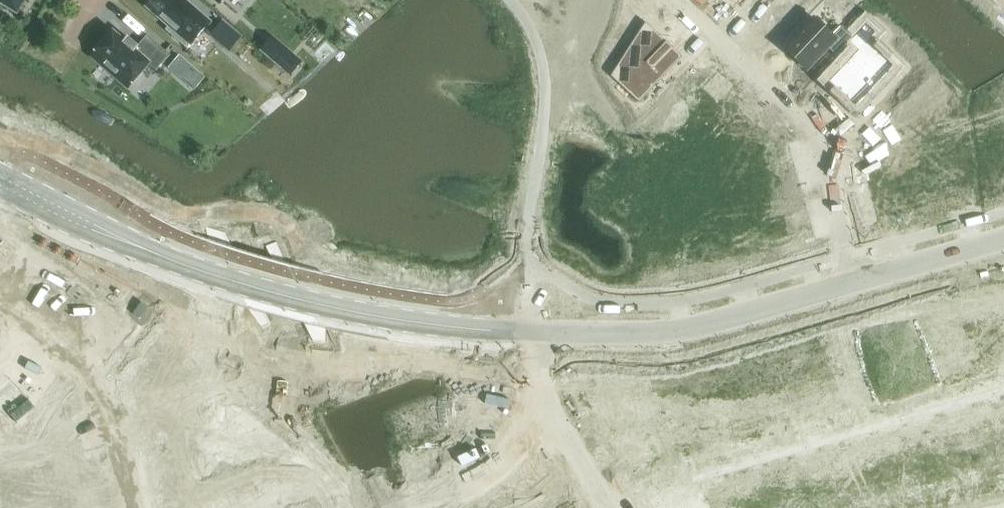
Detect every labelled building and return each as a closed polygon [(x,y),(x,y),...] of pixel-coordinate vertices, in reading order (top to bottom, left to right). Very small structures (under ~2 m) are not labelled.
[(17,14),(26,0),(0,0),(0,3),(17,14)] [(187,49),(209,23),(182,0),(152,0),(147,6),(169,25),(165,30),(187,49)] [(814,19),(785,50),(806,70),(827,48),(836,56),(852,38),(840,27),(832,36),(814,19)] [(223,21),(214,31),(233,47),(242,36),(223,21)] [(858,50),(828,81),(856,107),(894,68),(867,43),(876,34),(865,24),(852,39),(849,42),(858,50)] [(643,47),(613,79),(638,103),(682,57),(652,29),(639,42),(643,47)] [(113,32),(93,55),(129,87),(148,65),(156,71),(170,55),(148,36),(138,46),(128,38),(125,42),(113,32)] [(271,38),(260,50),(279,66),(290,76),(303,62),(273,36),(271,38)] [(180,55),(170,67),(179,75),(189,63),(180,55)] [(914,103),(900,107),(903,118),(917,114),(914,103)] [(988,143),(1001,179),(1003,178),(1003,137),(988,143)] [(983,138),(974,141),(979,155),(987,152),(983,138)] [(964,144),(955,146),(959,160),(968,157),(964,144)] [(953,153),(930,159),(941,196),(964,190),(953,153)] [(930,159),(907,166),(917,203),(941,196),(930,159)] [(907,166),(884,173),(894,210),(917,203),(907,166)] [(878,168),(869,171),(873,184),(882,182),(878,168)] [(993,302),(973,307),(983,343),(1003,337),(993,302)] [(973,307),(953,313),(964,349),(983,343),(973,307)] [(233,367),(207,373),(210,386),(211,386),(220,425),(258,416),(257,415),(255,405),(243,408),(233,367)] [(981,381),(974,383),(977,395),(985,393),(981,381)] [(974,383),(966,386),(969,397),(977,395),(974,383)] [(195,433),(183,436),(186,446),(186,447),(223,438),(220,425),(211,386),(210,386),(185,392),(195,433)] [(655,390),(635,396),(645,431),(665,426),(655,390)] [(635,396),(615,401),(626,437),(645,431),(635,396)] [(998,396),(990,399),(993,410),(1001,408),(998,396)] [(990,399),(982,401),(986,412),(993,410),(990,399)] [(600,425),(593,427),(598,445),(626,437),(615,401),(595,407),(600,425)] [(954,409),(946,411),(949,423),(957,421),(954,409)] [(946,411),(938,413),(942,425),(949,423),(946,411)] [(258,416),(220,425),(223,438),(229,463),(230,463),(240,460),(237,448),(279,438),(272,412),(257,415),(258,416)] [(846,420),(839,422),(842,433),(850,431),(846,420)] [(839,422),(831,424),(834,436),(842,433),(839,422)] [(910,422),(902,424),(906,435),(913,433),(910,422)] [(902,424),(895,426),(898,438),(906,435),(902,424)] [(807,431),(800,433),(803,445),(811,442),(807,431)] [(800,433),(792,435),(795,447),(803,445),(800,433)] [(186,446),(171,449),(177,476),(218,466),(221,478),(233,475),(230,463),(229,463),(223,438),(186,447),(186,446)] [(852,438),(844,440),(847,452),(855,449),(852,438)] [(844,440),(836,442),(839,454),(847,452),(844,440)] [(980,450),(988,486),(1003,482),(1003,454),(1002,445),(980,450)] [(756,446),(748,448),(751,459),(759,457),(756,446)] [(748,448),(740,450),(744,461),(751,459),(748,448)] [(817,448),(809,450),(813,462),(820,459),(817,448)] [(809,450),(802,452),(805,464),(813,462),(809,450)] [(980,450),(957,455),(966,492),(988,486),(980,450)] [(782,458),(775,460),(778,471),(786,469),(782,458)] [(704,460),(696,462),(700,474),(707,472),(704,460)] [(775,460),(767,462),(770,474),(778,471),(775,460)] [(696,462),(689,465),(692,476),(700,474),(696,462)] [(482,481),(493,499),(495,498),(501,507),(521,507),(552,490),(535,463),(508,479),(502,469),(482,481)] [(633,464),(622,467),(624,475),(635,472),(633,464)] [(748,468),(740,470),(743,481),(751,479),(748,468)] [(740,470),(732,472),(736,484),(743,481),(740,470)] [(28,507),(55,507),(61,476),(34,471),(32,484),(33,484),(28,507)] [(665,471),(657,474),(661,485),(668,483),(665,471)] [(657,474),(650,476),(653,487),(661,485),(657,474)] [(33,484),(32,484),(7,479),(2,507),(28,507),(33,484)] [(805,499),(807,507),(826,507),(822,494),(805,499)] [(787,504),(788,507),(807,507),(805,499),(787,504)]
